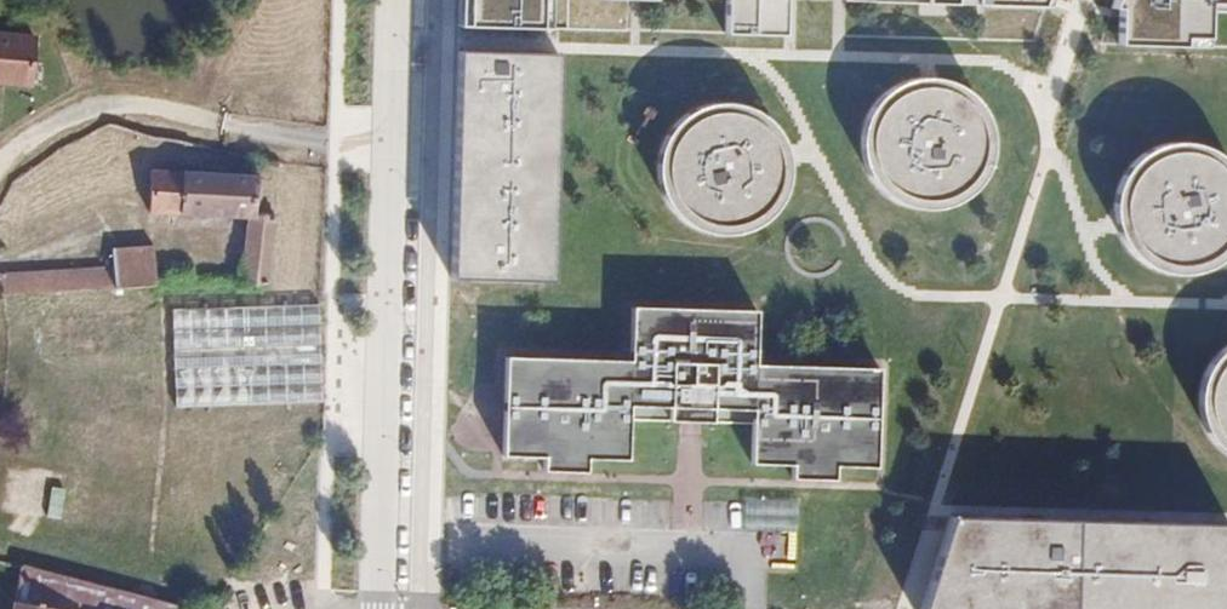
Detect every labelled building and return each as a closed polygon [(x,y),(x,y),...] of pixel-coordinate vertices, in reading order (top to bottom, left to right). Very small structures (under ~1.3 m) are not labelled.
[(459,29),(553,30),(555,0),(459,0),(459,29)] [(724,35),(784,38),(785,0),(724,0),(724,35)] [(845,3),(1049,8),(1051,0),(845,0),(845,3)] [(1100,45),(1201,48),(1201,14),(1226,15),(1226,0),(1114,0),(1100,45)] [(0,36),(0,84),(30,86),(34,39),(0,36)] [(560,55),(457,52),(450,280),(553,283),(560,55)] [(906,209),(919,212),(932,212),(945,210),(957,205),(968,199),(977,190),(985,179),(991,167),(993,154),(994,140),(991,128),(986,116),(979,105),(969,95),(958,88),(939,82),(927,81),(914,82),(901,86),(888,94),(878,103),(871,112),(866,124),(862,137),(862,149),(864,163),(868,175),(875,186),(884,196),(894,203),(906,209)] [(658,172),(661,189),(670,205),(682,218),(697,228),(714,232),(732,233),(750,228),(765,219),(777,206),(786,190),(789,172),(788,154),(782,138),(772,123),(758,112),(742,104),(724,102),(706,104),(690,111),(676,123),(665,137),(659,154),(658,172)] [(1219,259),(1226,251),(1226,161),(1225,158),(1211,148),(1196,142),(1179,140),(1163,142),(1148,148),(1134,158),(1124,171),(1117,186),(1114,202),(1115,218),(1120,234),(1129,248),(1141,259),(1156,267),(1172,271),(1188,271),(1204,267),(1219,259)] [(256,175),(149,171),(148,215),(247,218),(240,285),(267,288),(275,218),(255,215),(256,175)] [(1,296),(115,289),(157,286),(154,247),(112,251),(113,268),(0,275),(0,290),(1,296)] [(185,263),(165,266),(168,285),(189,284),(185,263)] [(319,305),(170,310),(174,409),(323,403),(319,305)] [(511,362),(499,362),(499,391),(497,461),(508,462),(508,458),(530,458),(530,462),(538,463),(537,476),(548,477),(549,472),(570,473),(570,477),(581,478),(581,464),(590,464),(590,460),(612,460),(611,464),(622,465),(623,423),(688,425),(746,427),(745,469),(756,469),(756,465),(778,465),(778,470),(786,470),(786,483),(796,483),(797,480),(818,480),(818,484),(829,484),(830,471),(838,471),(838,467),(855,468),(860,468),(860,472),(870,472),(874,373),(862,372),(862,376),(841,375),(841,372),(821,371),(821,375),(800,374),(800,370),(781,370),(781,374),(759,373),(759,370),(748,369),(750,315),(740,315),(740,319),(719,318),(718,315),(699,314),(699,318),(678,317),(678,314),(659,313),(658,317),(637,316),(637,312),(626,312),(624,366),(614,365),(614,369),(592,369),(593,365),(573,364),(573,368),(551,368),(552,363),(532,363),(532,367),(510,366),(511,362)] [(1226,452),(1226,344),(1220,350),(1211,359),(1205,369),(1201,380),(1199,391),(1198,403),(1200,414),(1204,425),(1210,435),(1217,444),(1225,451),(1226,452)] [(951,517),(923,608),(1226,608),(1226,525),(1089,521),(951,517)] [(20,567),(14,603),(13,608),(186,608),(20,567)]
